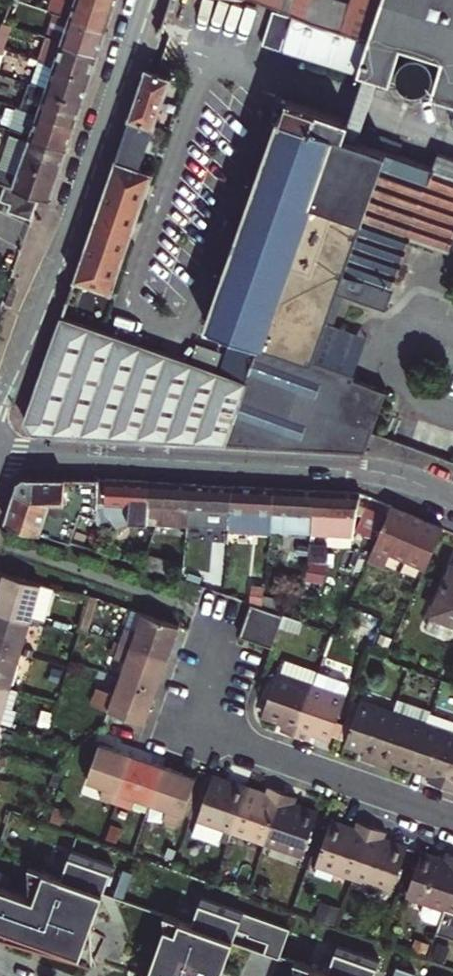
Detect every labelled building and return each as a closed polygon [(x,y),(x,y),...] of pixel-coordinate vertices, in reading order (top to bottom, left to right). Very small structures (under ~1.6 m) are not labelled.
[(46,14),(56,18),(106,34),(112,14),(117,0),(51,0),(46,14)] [(214,0),(228,2),(239,2),(252,7),(266,11),(274,14),(279,16),(292,20),(304,24),(317,29),(328,32),(340,36),(356,42),(370,46),(370,44),(382,6),(384,0),(352,0),(350,7),(338,3),(329,0),(215,0),(214,0)] [(446,65),(445,68),(452,71),(452,0),(384,0),(382,6),(370,44),(404,55),(404,52),(446,65)] [(404,55),(370,44),(370,46),(356,42),(340,36),(328,32),(317,29),(304,24),(292,20),(279,16),(274,14),(265,42),(361,73),(360,78),(392,89),(404,55)] [(101,48),(106,34),(56,18),(48,42),(97,59),(101,48)] [(1,26),(0,30),(0,52),(4,54),(12,30),(1,26)] [(97,59),(48,42),(35,38),(31,51),(43,55),(40,66),(90,83),(94,71),(97,59)] [(86,93),(90,83),(40,66),(38,65),(30,90),(82,107),(86,93)] [(435,83),(434,77),(431,72),(427,68),(421,65),(415,65),(409,67),(404,71),(400,76),(399,83),(400,89),(403,94),(408,98),(414,101),(420,101),(426,99),(431,95),(434,90),(435,83)] [(445,68),(435,101),(452,106),(452,71),(445,68)] [(143,171),(173,81),(146,72),(138,95),(79,271),(76,278),(116,292),(155,176),(143,171)] [(78,118),(82,107),(30,90),(28,89),(19,114),(73,132),(78,118)] [(389,398),(349,384),(351,379),(312,365),(324,330),(326,326),(334,329),(344,301),(384,315),(410,243),(446,255),(452,234),(452,158),(438,152),(432,167),(367,144),(373,127),(290,98),(209,326),(236,335),(223,371),(64,316),(27,425),(35,438),(280,452),(369,458),(375,441),(389,398)] [(73,132),(19,114),(15,112),(7,135),(66,155),(70,143),(73,132)] [(49,206),(61,170),(66,155),(7,135),(0,157),(0,191),(34,201),(49,206)] [(34,201),(0,191),(0,206),(6,208),(3,216),(27,224),(34,201)] [(351,379),(364,343),(324,330),(312,365),(351,379)] [(79,509),(64,507),(64,485),(27,484),(20,487),(6,528),(69,550),(77,522),(77,520),(79,509)] [(97,486),(64,485),(64,507),(79,509),(77,520),(94,524),(97,486)] [(146,511),(148,488),(129,486),(106,485),(106,486),(103,523),(119,523),(120,518),(145,523),(146,511)] [(106,486),(97,486),(94,524),(103,523),(106,486)] [(190,490),(177,489),(170,489),(148,488),(146,511),(159,511),(188,513),(190,490)] [(211,491),(190,490),(188,513),(188,527),(187,533),(228,536),(231,493),(211,491)] [(253,494),(231,493),(228,536),(227,539),(271,542),(271,539),(274,495),(253,494)] [(291,496),(274,495),(271,539),(308,542),(313,498),(291,496)] [(332,499),(313,498),(308,542),(351,544),(359,501),(332,499)] [(159,511),(146,511),(145,523),(159,524),(159,511)] [(188,513),(159,511),(159,524),(188,527),(188,513)] [(391,515),(374,554),(368,568),(384,576),(391,561),(425,577),(443,538),(433,533),(398,518),(391,515)] [(145,523),(120,518),(119,523),(118,532),(115,543),(154,551),(158,526),(145,523)] [(154,551),(115,543),(111,564),(150,577),(154,551)] [(320,553),(307,552),(306,567),(318,568),(320,553)] [(434,619),(437,620),(452,628),(452,576),(434,619)] [(0,581),(0,619),(30,628),(41,595),(0,581)] [(252,612),(265,617),(267,596),(254,595),(252,612)] [(251,658),(260,662),(265,664),(275,634),(276,632),(279,622),(265,617),(252,612),(247,611),(245,614),(232,652),(251,658)] [(133,642),(140,622),(128,618),(121,638),(122,638),(133,642)] [(20,663),(30,628),(0,619),(0,657),(20,663)] [(437,620),(431,633),(452,643),(452,642),(452,628),(437,620)] [(133,642),(122,638),(117,651),(164,666),(170,646),(174,634),(140,622),(133,642)] [(298,629),(279,622),(276,632),(275,634),(294,641),(298,629)] [(161,674),(164,666),(117,651),(112,667),(122,671),(117,686),(153,698),(161,674)] [(20,663),(0,657),(0,694),(9,697),(20,663)] [(275,682),(308,694),(313,680),(280,668),(275,682)] [(308,694),(339,705),(342,695),(340,690),(313,680),(308,694)] [(279,727),(277,734),(283,736),(291,739),(308,694),(275,682),(273,682),(260,721),(279,727)] [(142,731),(145,722),(150,708),(153,698),(117,686),(112,701),(100,697),(97,706),(94,715),(105,720),(142,731)] [(9,697),(0,694),(0,725),(9,697)] [(325,743),(339,705),(308,694),(291,739),(307,744),(309,738),(318,741),(325,743)] [(372,767),(388,722),(356,710),(342,749),(359,755),(357,762),(364,764),(372,767)] [(388,722),(422,734),(426,725),(426,723),(392,710),(388,722)] [(397,769),(408,773),(422,734),(388,722),(372,767),(387,772),(389,766),(397,769)] [(452,744),(452,735),(426,725),(422,734),(452,744)] [(439,791),(452,753),(452,744),(422,734),(408,773),(428,780),(426,786),(432,788),(439,791)] [(102,796),(98,808),(112,813),(129,761),(119,757),(98,750),(84,789),(102,796)] [(439,791),(450,795),(451,789),(452,789),(452,753),(439,791)] [(149,813),(162,773),(148,768),(129,761),(112,813),(124,817),(128,806),(149,813)] [(177,835),(193,784),(181,779),(162,773),(149,813),(165,819),(162,830),(177,835)] [(212,782),(190,845),(216,854),(221,838),(230,841),(233,831),(245,793),(235,789),(214,782),(212,782)] [(233,831),(266,843),(282,796),(273,793),(267,791),(264,800),(245,793),(233,831)] [(294,810),(297,802),(291,799),(282,796),(266,843),(301,856),(315,817),(294,810)] [(332,829),(318,870),(354,882),(371,830),(362,827),(355,824),(351,835),(332,829)] [(382,846),(386,835),(379,833),(371,830),(354,882),(401,898),(416,857),(382,846)] [(0,927),(0,935),(25,942),(27,936),(54,946),(52,950),(80,958),(86,941),(93,922),(113,865),(71,850),(61,877),(44,871),(34,899),(24,896),(0,887),(0,927)] [(442,866),(416,857),(401,898),(446,913),(452,892),(452,858),(445,855),(442,866)] [(24,896),(34,899),(44,871),(29,865),(28,884),(24,896)] [(446,913),(438,935),(452,940),(452,892),(446,913)] [(233,941),(280,957),(290,927),(202,897),(193,923),(180,918),(176,929),(165,925),(148,975),(221,975),(233,941)] [(164,913),(165,925),(176,929),(180,918),(164,913)] [(27,936),(25,942),(52,950),(54,946),(27,936)] [(86,941),(80,958),(109,966),(86,941)] [(379,959),(338,944),(328,971),(316,967),(313,975),(373,975),(379,959)] [(308,975),(313,975),(316,967),(295,959),(296,972),(301,974),(308,975)] [(393,975),(413,975),(415,972),(396,965),(393,975)]
